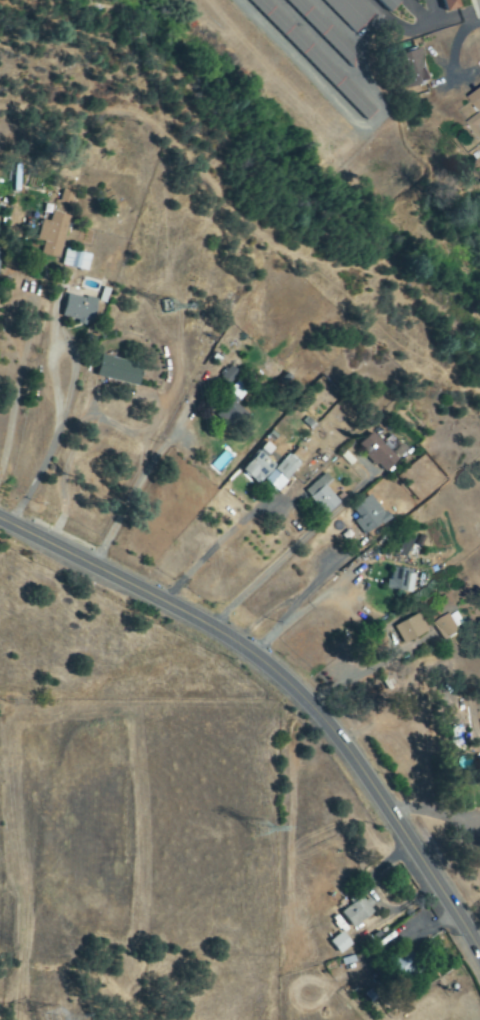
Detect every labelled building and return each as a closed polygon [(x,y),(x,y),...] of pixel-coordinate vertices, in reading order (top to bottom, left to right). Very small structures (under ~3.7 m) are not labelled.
[(355,35),(375,16),(359,0),(322,0),(355,35)] [(389,11),(397,3),(395,0),(379,0),(389,11)] [(459,0),(444,0),(447,12),(461,9),(459,0)] [(340,92),(348,84),(313,47),(305,54),(340,92)] [(422,48),(400,55),(410,89),(432,82),(422,48)] [(470,98),(479,114),(479,92),(470,98)] [(479,143),(479,115),(469,120),(479,143)] [(41,255),(60,259),(68,216),(51,213),(50,222),(41,221),(37,241),(44,242),(41,255)] [(88,273),(92,256),(66,250),(62,267),(88,273)] [(98,302),(68,294),(62,319),(92,327),(98,302)] [(140,387),(145,366),(102,357),(97,378),(140,387)] [(379,473),(393,460),(367,432),(353,445),(379,473)] [(307,456),(296,447),(280,469),(267,460),(275,449),(266,443),(244,473),(260,485),(264,481),(280,493),(307,456)] [(322,487),(328,482),(321,474),(301,492),(321,515),(335,503),(322,487)] [(355,519),(351,522),(361,537),(385,520),(367,494),(347,507),(355,519)] [(381,590),(408,594),(410,572),(388,569),(387,581),(382,580),(381,590)] [(398,645),(425,633),(416,614),(390,626),(398,645)] [(441,641),(457,634),(448,614),(432,622),(441,641)] [(347,929),(371,912),(360,895),(335,912),(347,929)] [(325,941),(334,955),(348,946),(339,933),(325,941)] [(401,937),(380,951),(400,984),(421,970),(401,937)]
